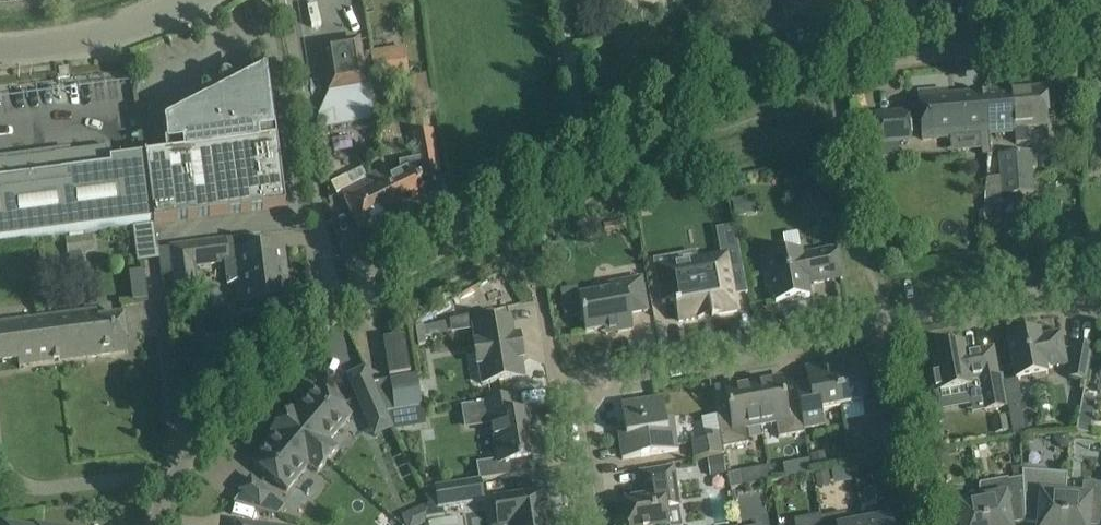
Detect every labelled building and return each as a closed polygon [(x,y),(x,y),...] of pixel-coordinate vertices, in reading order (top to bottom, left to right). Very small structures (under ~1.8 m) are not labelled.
[(839,0),(792,0),(793,12),(840,8),(839,0)] [(330,90),(320,114),(322,129),(380,120),(374,83),(365,84),(358,41),(323,47),(330,90)] [(371,53),(376,82),(409,77),(404,48),(371,53)] [(267,62),(266,62),(265,64),(264,66),(263,68),(260,72),(257,75),(255,77),(236,86),(231,78),(229,76),(225,75),(222,77),(220,80),(220,84),(224,92),(162,124),(166,154),(145,157),(154,223),(286,206),(267,62)] [(988,93),(991,133),(1015,131),(1016,144),(1029,143),(1028,127),(1048,126),(1045,89),(988,93)] [(947,90),(918,93),(922,139),(979,134),(981,156),(991,155),(989,134),(991,133),(988,93),(947,97),(947,90)] [(908,112),(875,115),(877,143),(911,140),(908,112)] [(387,170),(371,178),(384,203),(394,198),(400,210),(426,197),(416,177),(422,174),(422,178),(442,175),(434,131),(414,134),(419,159),(399,163),(401,173),(391,178),(387,170)] [(145,156),(112,160),(110,147),(71,153),(54,155),(55,156),(51,161),(12,166),(8,162),(8,161),(0,162),(0,243),(37,239),(42,238),(133,226),(154,223),(145,157),(145,156)] [(12,166),(51,161),(55,156),(54,155),(71,153),(70,148),(0,157),(0,162),(8,161),(8,162),(12,166)] [(1030,152),(998,155),(1001,196),(1034,193),(1030,152)] [(384,203),(371,178),(367,180),(362,170),(332,184),(337,196),(341,193),(360,230),(400,210),(394,198),(384,203)] [(823,206),(819,188),(801,192),(804,210),(823,206)] [(730,201),(711,204),(707,215),(715,225),(726,227),(734,221),(730,201)] [(622,222),(604,225),(605,234),(623,231),(622,222)] [(133,226),(138,263),(160,260),(159,250),(158,248),(157,248),(154,223),(133,226)] [(695,252),(655,259),(657,268),(659,281),(663,303),(676,300),(679,321),(737,311),(734,294),(745,292),(746,294),(748,294),(735,225),(734,226),(734,228),(719,231),(718,229),(717,229),(722,256),(696,261),(695,252)] [(66,239),(67,255),(95,251),(93,234),(66,239)] [(221,241),(169,248),(159,250),(160,260),(162,274),(172,272),(175,291),(164,293),(165,304),(176,303),(175,295),(199,291),(197,266),(224,262),(221,241)] [(283,246),(222,254),(227,287),(240,280),(244,311),(269,308),(269,303),(286,301),(283,281),(288,280),(283,246)] [(761,253),(762,255),(765,276),(770,276),(775,304),(810,297),(808,285),(842,279),(837,249),(802,255),(801,251),(785,254),(785,249),(761,253)] [(142,271),(129,272),(130,299),(144,299),(142,271)] [(577,288),(561,291),(566,315),(582,312),(582,313),(585,333),(617,327),(618,333),(634,330),(631,314),(648,311),(644,290),(642,279),(609,284),(610,290),(600,292),(578,296),(577,288)] [(479,366),(482,385),(524,378),(521,359),(523,359),(519,336),(513,337),(511,321),(493,324),(491,311),(449,321),(451,334),(474,330),(476,343),(474,343),(478,366),(479,366)] [(98,312),(51,318),(57,361),(127,352),(123,317),(99,320),(98,312)] [(51,318),(0,325),(0,362),(18,360),(19,366),(57,361),(51,318)] [(1067,365),(1065,354),(1061,333),(1041,337),(1040,331),(1008,337),(1016,380),(1032,377),(1032,381),(1036,383),(1044,381),(1047,377),(1046,375),(1048,374),(1047,369),(1067,365)] [(383,339),(389,376),(411,373),(404,335),(383,339)] [(1086,381),(1092,346),(1075,343),(1069,378),(1086,381)] [(935,372),(931,373),(935,393),(938,412),(971,405),(983,403),(985,412),(1008,407),(1002,376),(998,376),(997,370),(993,348),(965,353),(964,345),(931,351),(935,372)] [(863,363),(835,368),(842,407),(844,422),(866,418),(885,415),(877,371),(865,373),(863,363)] [(797,391),(798,399),(804,430),(823,426),(821,411),(842,407),(835,368),(807,374),(809,384),(796,386),(796,388),(795,388),(795,391),(797,391)] [(422,408),(416,376),(373,382),(381,402),(386,413),(422,408)] [(781,378),(753,383),(761,426),(776,424),(779,439),(804,434),(804,430),(798,399),(785,402),(781,378)] [(370,380),(352,387),(368,423),(386,415),(370,379),(370,380)] [(720,433),(723,449),(748,444),(746,429),(761,426),(753,383),(725,389),(729,412),(716,415),(720,433)] [(352,415),(317,385),(288,419),(284,416),(280,420),(327,461),(338,449),(329,442),(352,415)] [(483,403),(460,407),(463,425),(486,421),(493,420),(500,465),(521,461),(543,458),(538,427),(533,427),(531,413),(518,415),(516,398),(494,401),(483,403)] [(678,451),(678,450),(675,429),(668,430),(663,399),(621,405),(626,436),(619,438),(622,459),(678,451)] [(1007,431),(1005,417),(991,419),(993,433),(1007,431)] [(327,461),(280,420),(276,425),(280,429),(252,462),(287,491),(309,465),(318,472),(327,461)] [(702,442),(692,444),(695,460),(724,456),(723,449),(720,433),(701,437),(702,442)] [(1059,449),(1070,450),(1071,436),(1053,434),(1052,441),(1059,449)] [(875,453),(876,462),(893,459),(890,437),(877,440),(878,449),(875,453)] [(824,453),(810,456),(812,466),(826,463),(824,453)] [(662,470),(640,473),(644,497),(624,500),(628,524),(669,524),(667,509),(680,507),(674,468),(662,470)] [(978,487),(981,500),(986,524),(1009,524),(1025,522),(1020,468),(1011,468),(1014,480),(978,487)] [(1027,468),(1020,468),(1025,522),(1037,523),(1037,524),(1063,524),(1066,495),(1068,474),(1027,471),(1027,468)] [(731,488),(744,486),(741,472),(728,475),(731,488)] [(239,491),(234,504),(277,516),(285,507),(251,478),(239,491)] [(484,502),(480,480),(422,489),(428,502),(429,503),(426,519),(444,516),(443,508),(484,502)] [(1083,483),(1082,496),(1066,495),(1063,524),(1100,524),(1100,484),(1083,483)] [(981,500),(965,503),(963,489),(940,493),(946,524),(986,524),(981,500)] [(548,490),(526,494),(494,499),(498,524),(553,524),(548,490)] [(863,523),(864,524),(906,524),(901,498),(875,503),(876,507),(861,510),(863,523)] [(409,511),(415,524),(421,524),(425,523),(426,519),(429,503),(428,502),(409,511)] [(819,516),(821,524),(848,524),(846,513),(820,517),(820,515),(819,516)] [(819,516),(794,520),(795,524),(821,524),(819,516)]
